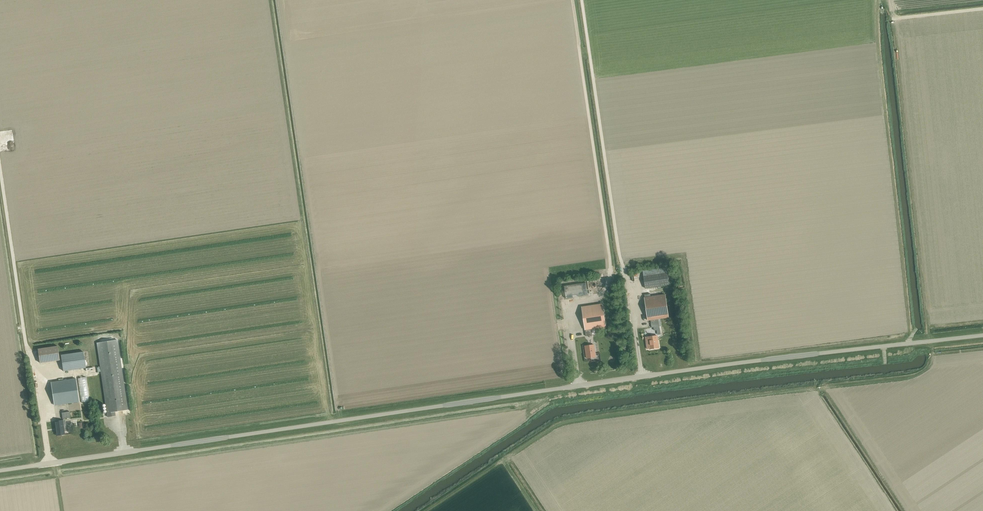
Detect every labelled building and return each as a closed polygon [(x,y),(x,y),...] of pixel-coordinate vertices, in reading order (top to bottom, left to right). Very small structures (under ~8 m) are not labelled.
[(642,270),(643,276),(667,273),(666,266),(642,270)] [(667,273),(643,276),(645,288),(669,285),(667,273)] [(585,283),(564,286),(565,299),(587,295),(585,283)] [(644,298),(648,320),(668,317),(665,295),(644,298)] [(582,307),(585,330),(586,336),(592,335),(591,329),(605,327),(602,304),(582,307)] [(659,326),(658,319),(650,320),(651,328),(657,327),(659,326)] [(648,341),(646,341),(647,349),(649,348),(649,349),(659,348),(657,336),(648,337),(648,341)] [(117,340),(97,343),(107,417),(115,416),(114,412),(127,410),(117,340)] [(587,358),(596,357),(595,345),(586,345),(587,358)] [(57,346),(37,349),(40,363),(59,360),(57,346)] [(63,371),(85,368),(83,352),(61,355),(63,371)] [(90,401),(86,377),(77,378),(81,402),(90,401)] [(54,405),(79,402),(75,379),(51,382),(54,405)] [(65,422),(63,423),(62,420),(54,421),(56,436),(64,434),(64,431),(67,430),(65,422)]
